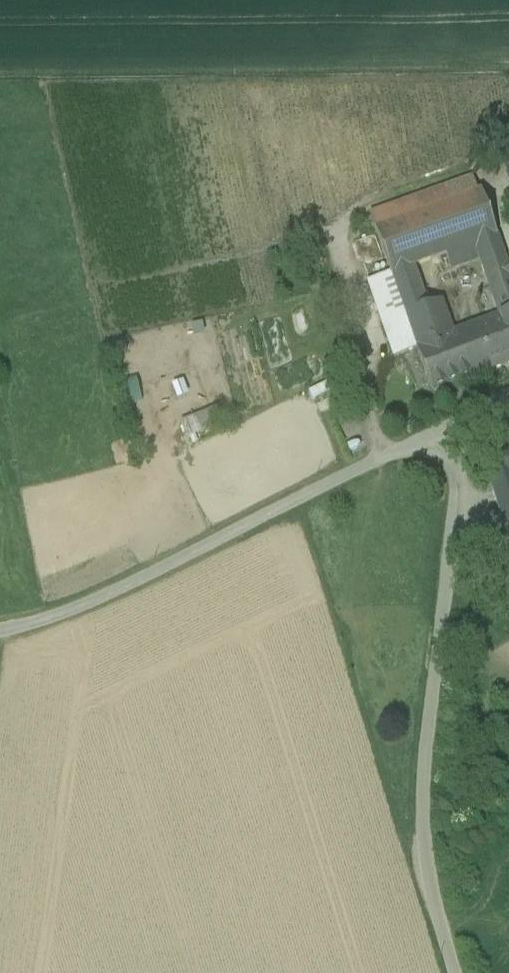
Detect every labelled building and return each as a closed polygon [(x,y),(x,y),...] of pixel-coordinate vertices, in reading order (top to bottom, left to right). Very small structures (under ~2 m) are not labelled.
[(499,147),(508,177),(508,144),(499,147)] [(484,191),(376,228),(391,272),(391,273),(413,266),(445,255),(475,244),(499,236),(484,191)] [(500,316),(508,313),(508,265),(499,236),(475,244),(481,261),(500,316)] [(475,244),(445,255),(450,272),(481,261),(475,244)] [(477,324),(453,333),(441,300),(427,305),(413,266),(391,273),(417,347),(433,392),(492,370),(477,324)] [(391,273),(391,272),(366,280),(393,356),(417,347),(391,273)] [(477,324),(492,370),(508,364),(508,313),(500,316),(477,324)] [(348,369),(322,379),(326,390),(352,381),(348,369)] [(182,424),(189,438),(225,421),(218,406),(182,424)]
